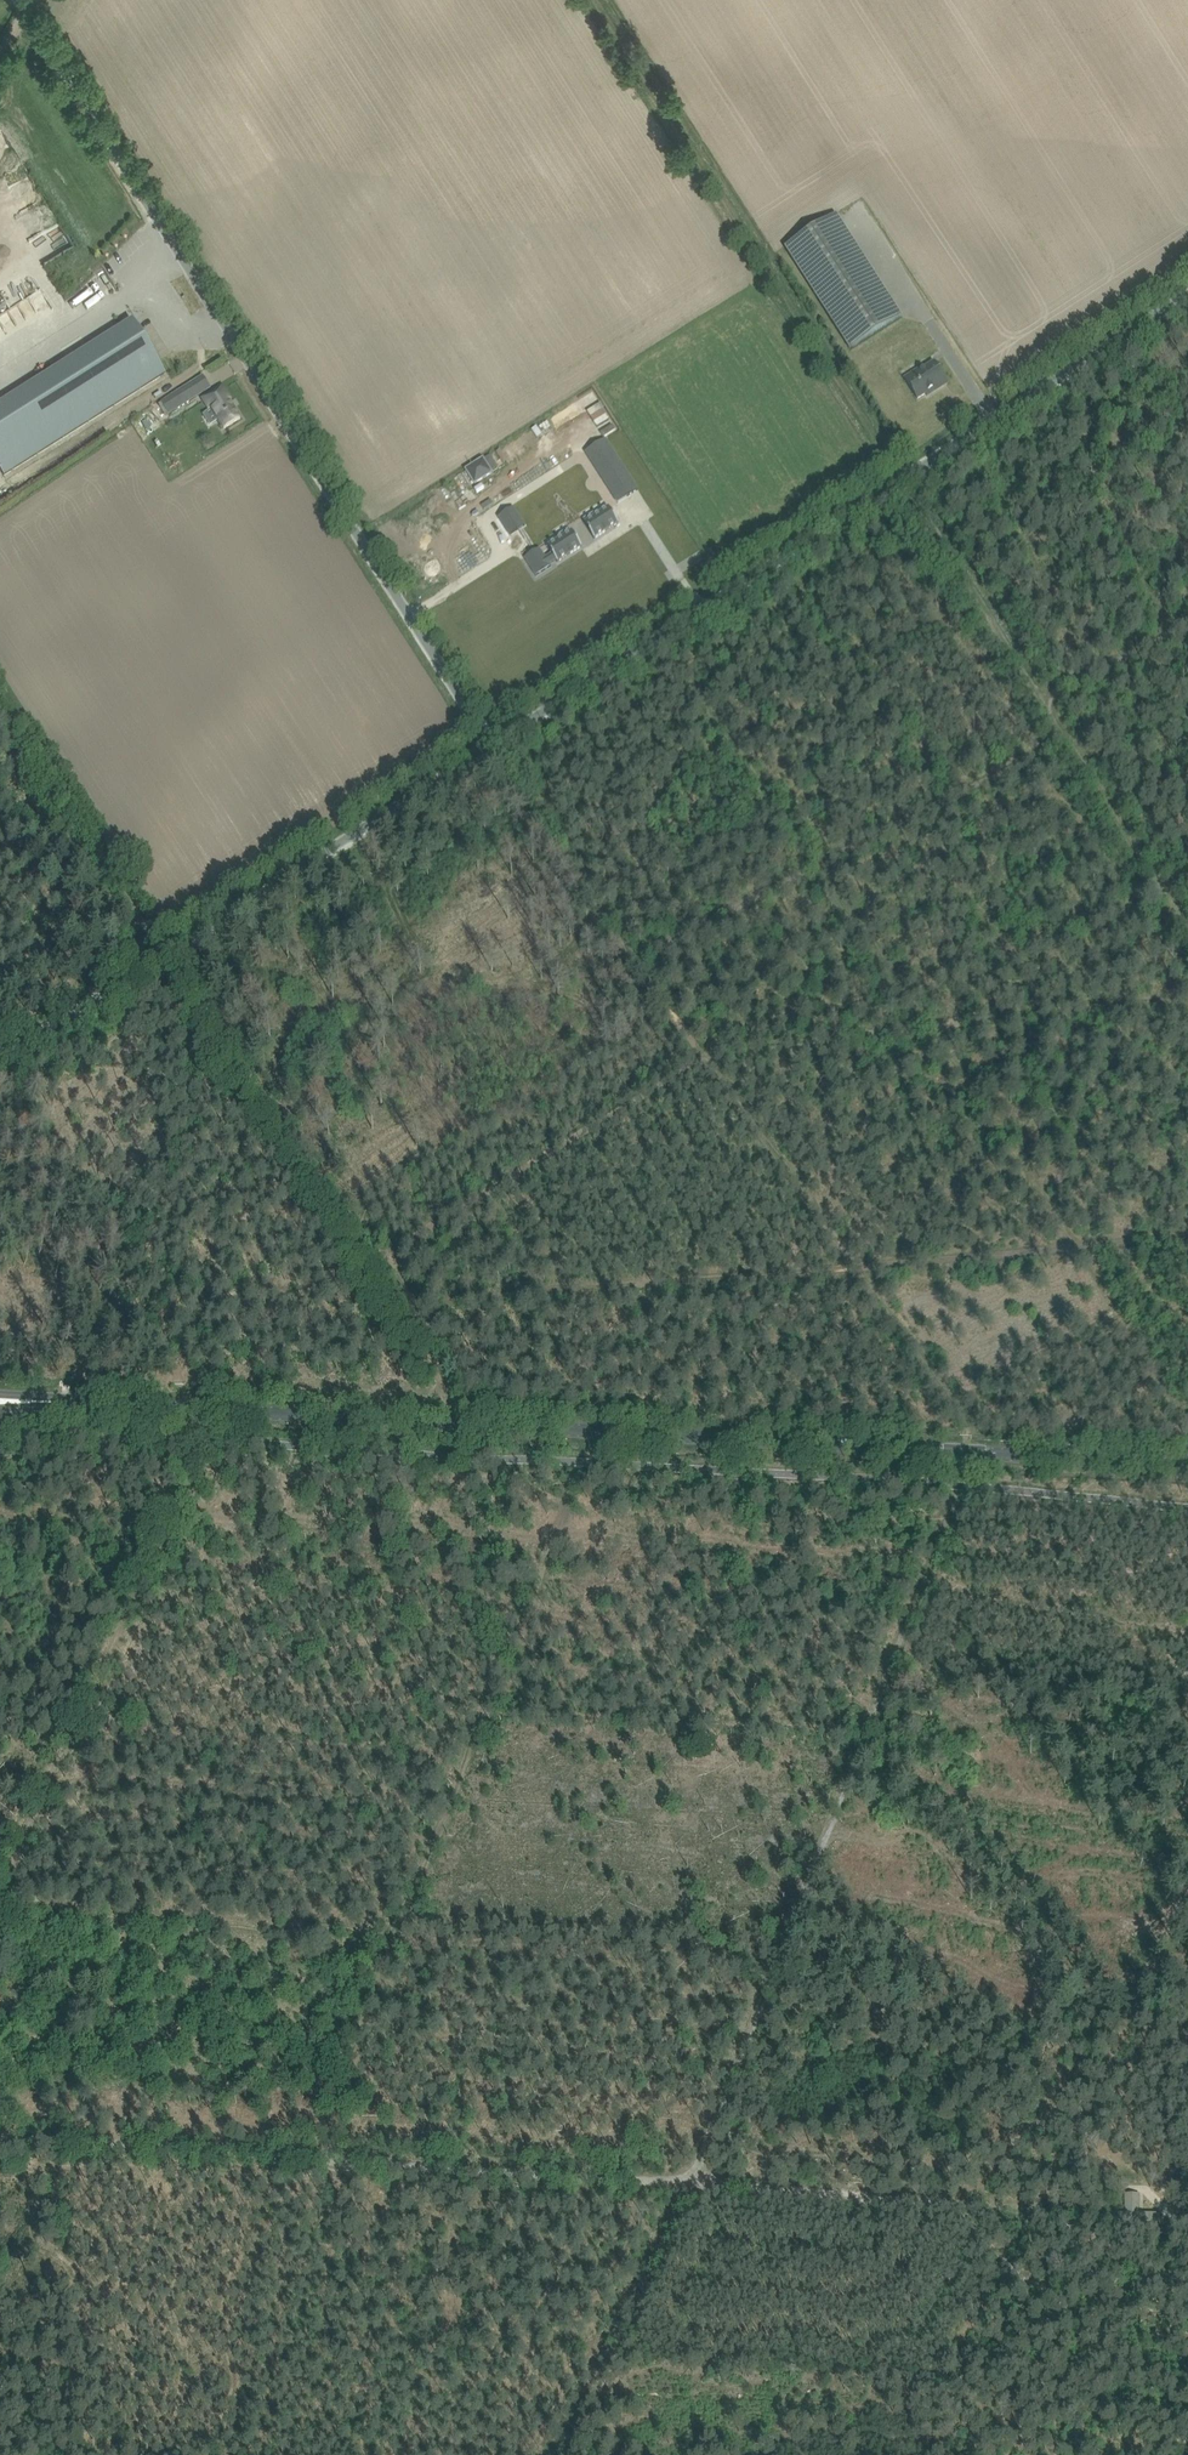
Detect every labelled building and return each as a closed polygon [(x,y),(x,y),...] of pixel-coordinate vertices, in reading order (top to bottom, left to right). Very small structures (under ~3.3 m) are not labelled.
[(851,350),(902,317),(837,215),(785,248),(851,350)] [(19,291),(0,296),(0,309),(42,297),(39,286),(20,292),(19,291)] [(166,373),(132,320),(0,403),(0,469),(4,475),(166,373)] [(934,363),(906,381),(917,399),(930,391),(932,393),(947,383),(934,363)] [(194,383),(162,403),(169,414),(201,394),(194,383)] [(222,387),(204,399),(210,409),(211,408),(219,420),(224,429),(241,418),(229,401),(230,400),(222,387)] [(571,402),(576,418),(587,414),(582,399),(571,402)] [(606,439),(586,452),(612,493),(621,487),(628,497),(639,490),(606,439)] [(492,473),(483,460),(467,470),(475,483),(492,473)] [(572,486),(581,481),(578,476),(569,481),(572,486)] [(514,508),(499,518),(510,535),(525,525),(514,508)] [(594,513),(584,519),(586,522),(584,523),(595,539),(619,524),(609,508),(596,516),(594,513)] [(540,549),(525,558),(536,576),(552,567),(550,565),(557,561),(558,563),(583,548),(572,531),(548,547),(552,554),(546,558),(540,549)] [(1109,2226),(1156,2227),(1156,2214),(1140,2214),(1140,2194),(1126,2194),(1126,2207),(1126,2214),(1109,2214),(1109,2226)]
